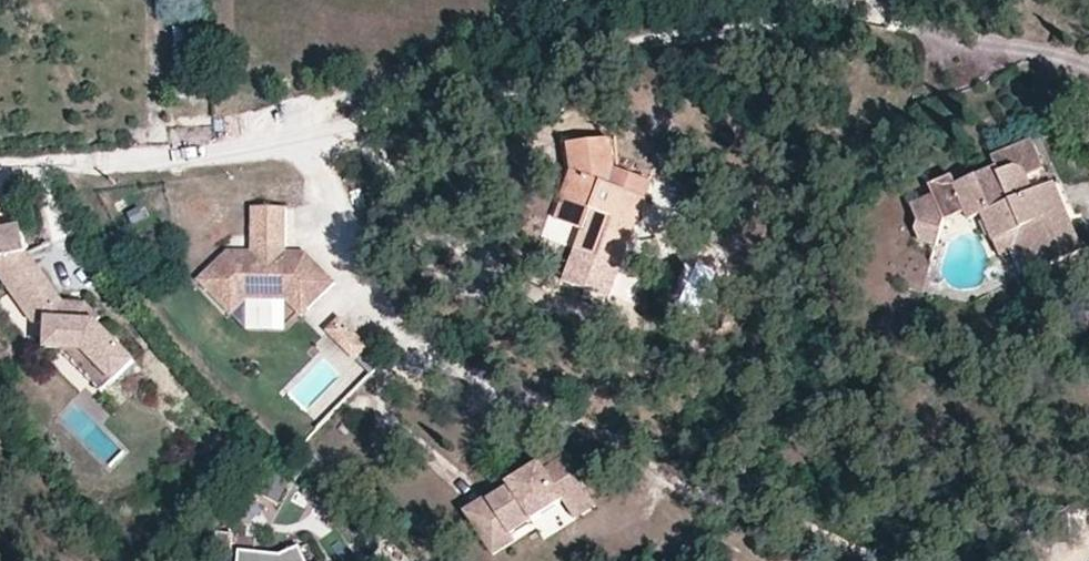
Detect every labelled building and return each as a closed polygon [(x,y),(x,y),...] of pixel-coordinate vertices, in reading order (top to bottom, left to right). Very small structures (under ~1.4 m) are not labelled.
[(968,219),(980,216),(1002,257),(1014,252),(1024,275),(1083,250),(1054,185),(1050,186),(1031,141),(992,157),(996,168),(955,187),(952,178),(930,187),(933,196),(912,206),(918,223),(914,230),(919,241),(933,247),(944,221),(965,213),(968,219)] [(651,184),(617,172),(618,144),(575,143),(574,171),(564,199),(566,200),(559,220),(585,230),(578,250),(586,253),(613,263),(621,265),(636,225),(627,222),(636,200),(644,203),(651,184)] [(644,203),(636,200),(627,222),(636,225),(644,203)] [(287,241),(286,205),(253,206),(254,243),(287,241)] [(27,251),(22,225),(0,230),(0,257),(27,251)] [(287,241),(254,243),(254,251),(288,250),(287,241)] [(307,250),(288,250),(254,251),(231,252),(200,280),(226,309),(245,293),(290,290),(308,309),(335,281),(307,250)] [(27,251),(0,257),(0,272),(11,287),(39,267),(27,251)] [(613,263),(586,253),(576,278),(603,289),(613,263)] [(45,345),(59,346),(81,348),(106,383),(129,367),(96,321),(89,312),(69,311),(63,301),(39,267),(11,287),(34,320),(47,320),(45,345)] [(290,290),(245,293),(226,309),(232,316),(248,301),(286,299),(302,315),(308,309),(290,290)] [(100,319),(88,303),(63,301),(69,311),(89,312),(96,321),(100,319)] [(342,319),(330,330),(347,348),(359,336),(342,319)] [(359,336),(347,348),(357,359),(369,346),(359,336)] [(21,340),(20,348),(33,349),(34,341),(21,340)] [(81,348),(59,346),(92,393),(106,383),(81,348)] [(562,463),(557,455),(538,468),(543,475),(562,463)] [(562,463),(543,475),(538,468),(508,487),(510,491),(489,504),(487,501),(470,512),(486,535),(500,526),(508,539),(531,524),(519,506),(549,486),(568,516),(588,502),(562,463)] [(531,524),(508,539),(500,526),(486,535),(470,512),(465,515),(493,559),(536,531),(543,542),(593,509),(588,502),(568,516),(549,486),(519,506),(531,524)] [(1046,540),(1067,542),(1067,513),(1047,514),(1046,540)] [(230,550),(231,535),(217,534),(216,549),(230,550)] [(281,555),(241,552),(240,560),(306,560),(300,548),(281,555)]
